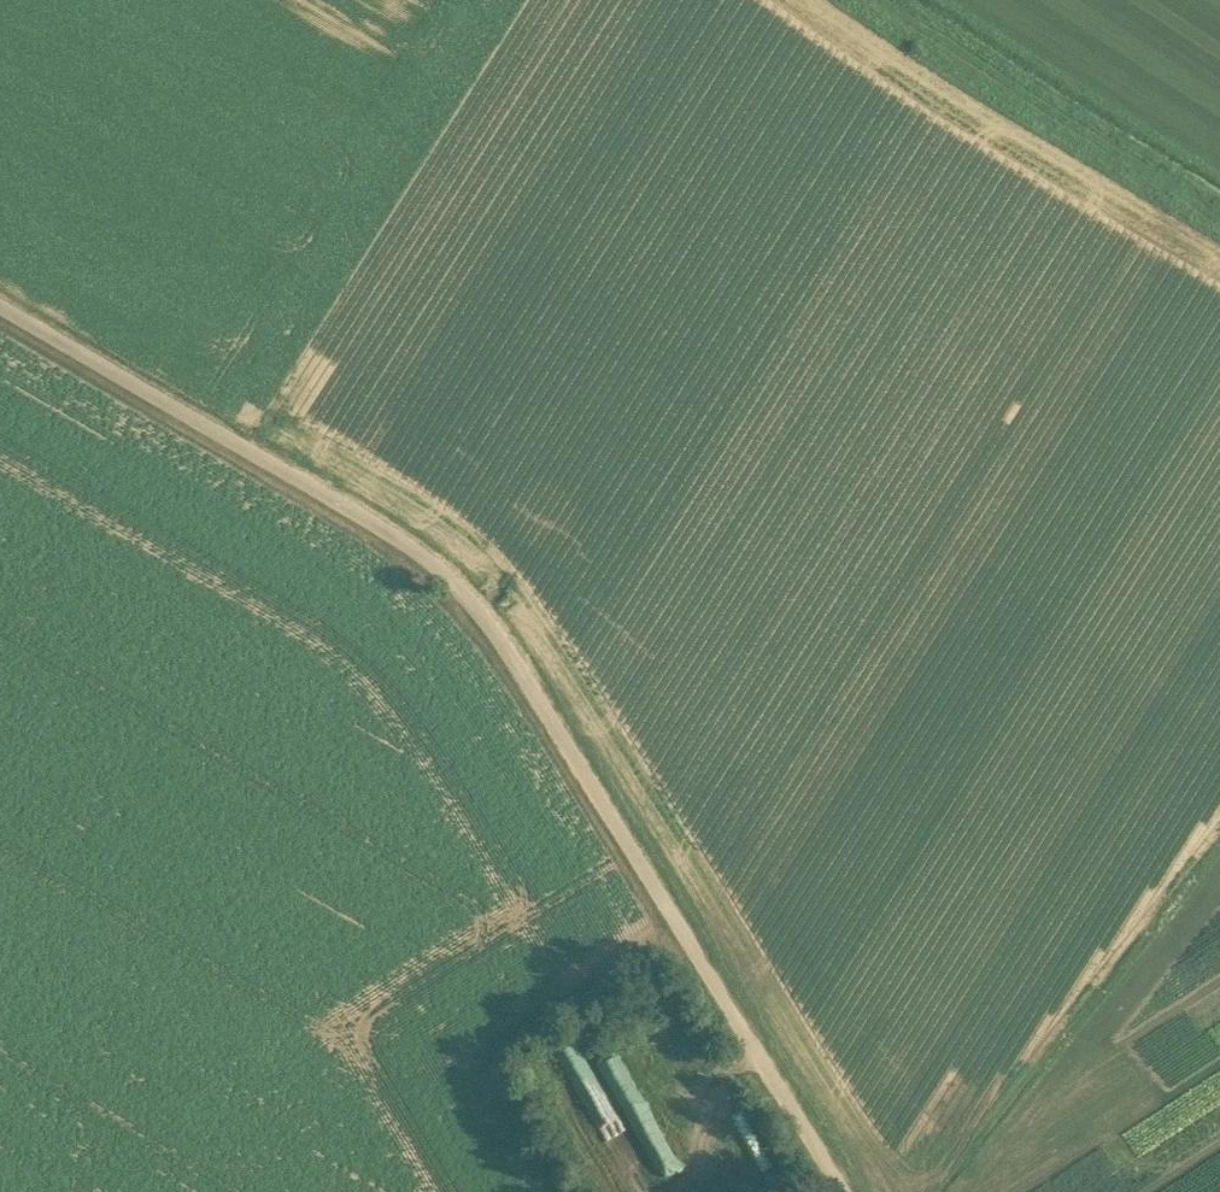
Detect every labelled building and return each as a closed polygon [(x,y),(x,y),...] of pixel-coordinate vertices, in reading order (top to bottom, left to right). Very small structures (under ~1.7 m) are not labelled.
[(707,1183),(653,1043),(625,1054),(624,1051),(595,1062),(601,1078),(577,1087),(582,1099),(571,1103),(565,1088),(551,1094),(569,1141),(591,1133),(614,1191),(685,1191),(707,1183)]
